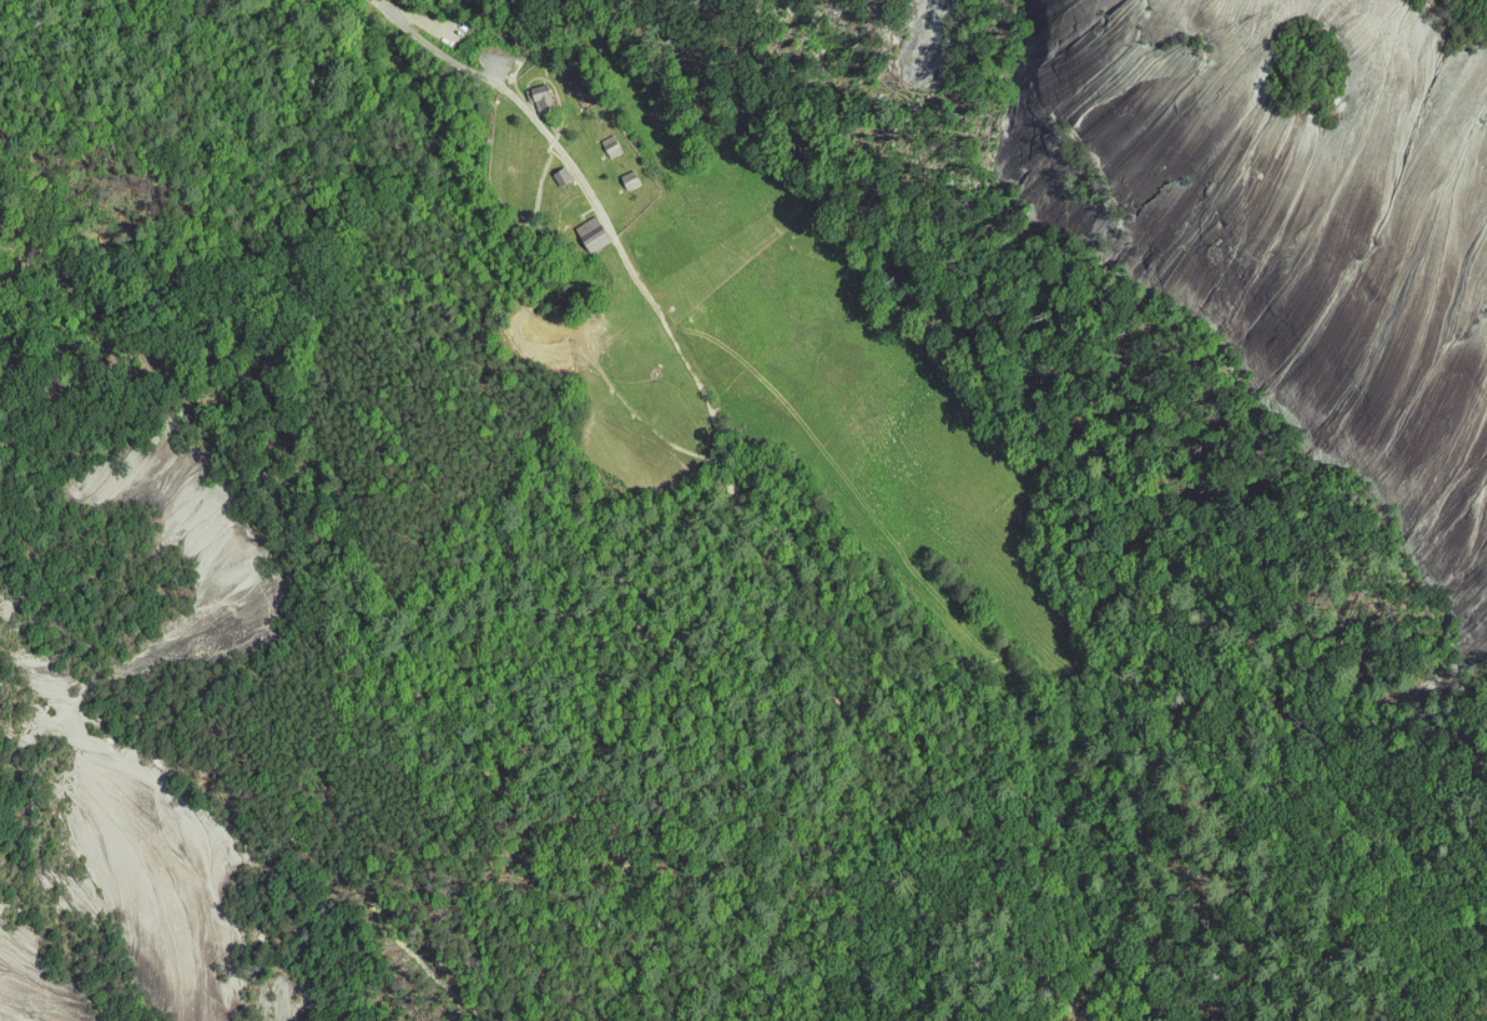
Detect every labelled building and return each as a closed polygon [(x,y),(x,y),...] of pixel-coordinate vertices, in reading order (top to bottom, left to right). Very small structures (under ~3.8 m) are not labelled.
[(527,88),(548,82),(556,107),(540,112),(536,99),(531,100),(527,88)] [(603,139),(615,133),(624,150),(613,156),(603,139)] [(554,172),(567,165),(575,177),(562,185),(554,172)] [(623,175),(636,168),(642,182),(629,188),(623,175)] [(577,226),(597,214),(613,238),(592,251),(577,226)] [(603,255),(600,250),(610,243),(614,248),(603,255)]
